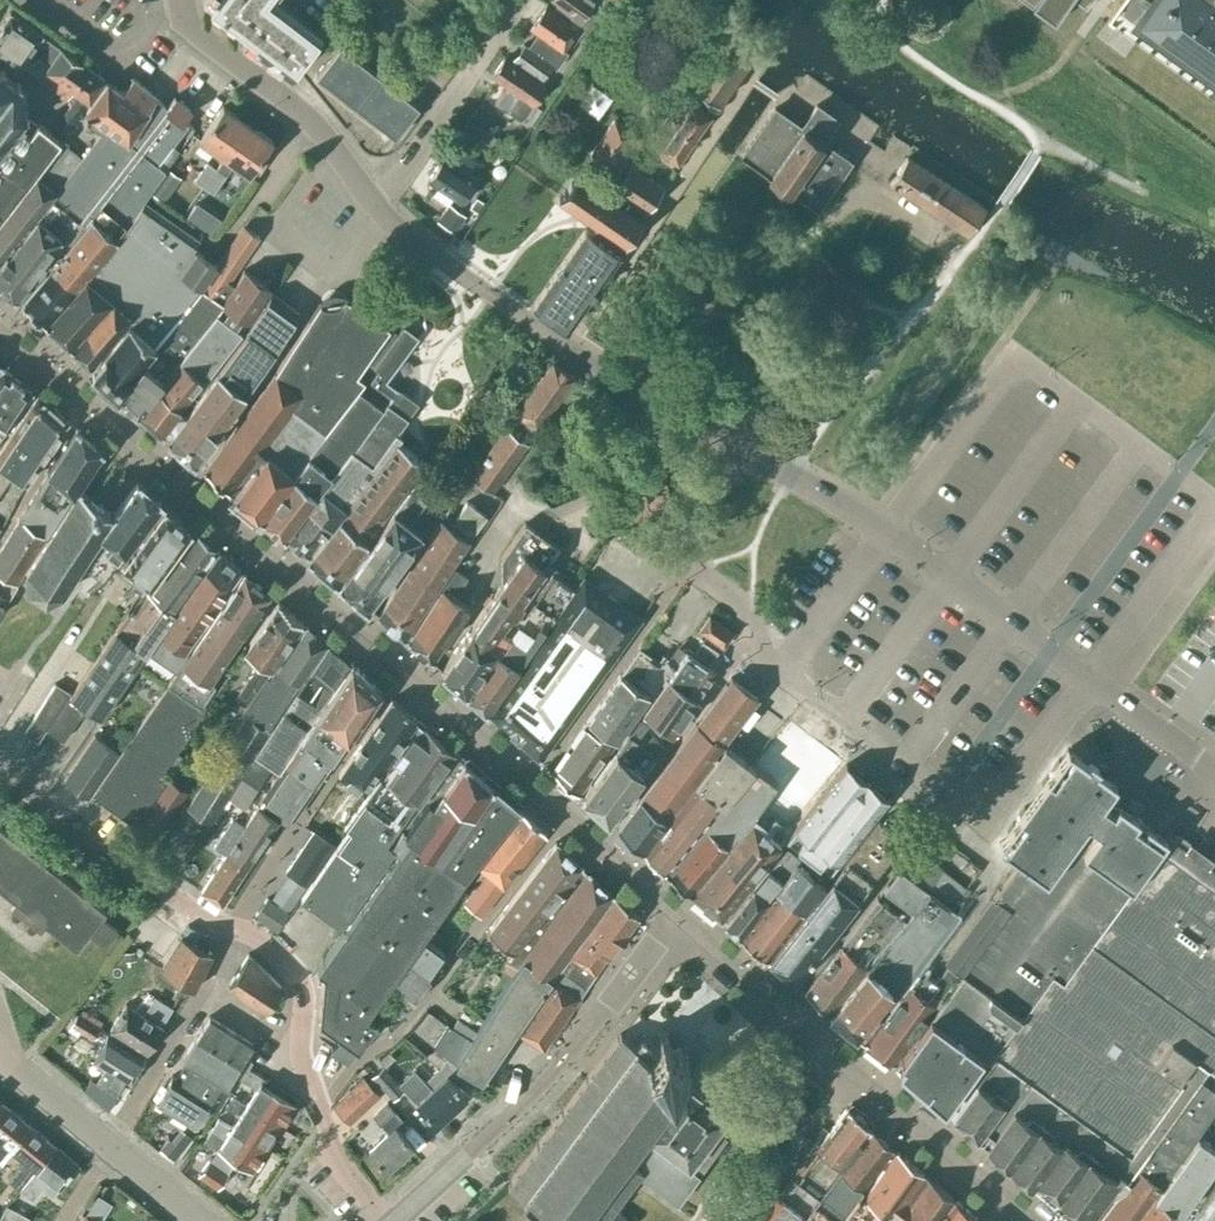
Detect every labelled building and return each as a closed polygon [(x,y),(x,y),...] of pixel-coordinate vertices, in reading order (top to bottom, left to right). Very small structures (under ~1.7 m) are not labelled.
[(319,38),(269,0),(205,0),(204,2),(247,35),(242,40),(290,76),(319,38)] [(552,8),(578,27),(579,26),(591,34),(603,18),(588,7),(594,0),(554,0),(556,1),(552,8)] [(1057,20),(1072,0),(1030,0),(1057,20)] [(1113,2),(1119,6),(1119,5),(1214,75),(1214,0),(1114,0),(1113,2)] [(552,8),(546,4),(531,26),(539,32),(529,47),(523,43),(513,57),(543,78),(552,65),(556,68),(568,51),(563,48),(578,27),(552,8)] [(105,79),(105,78),(82,62),(82,61),(62,47),(50,64),(30,50),(41,34),(10,11),(0,25),(0,49),(68,97),(73,91),(89,102),(105,79)] [(754,48),(724,28),(721,32),(724,34),(691,82),(718,101),(754,48)] [(316,74),(395,135),(419,105),(340,43),(316,74)] [(520,94),(515,101),(509,110),(530,125),(542,107),(533,101),(545,85),(505,57),(492,75),(520,94)] [(65,137),(63,135),(61,138),(37,121),(28,133),(21,127),(28,118),(25,85),(0,66),(0,220),(65,137)] [(0,260),(0,284),(21,302),(94,219),(106,230),(188,123),(155,97),(157,95),(133,77),(122,90),(107,80),(81,117),(103,133),(0,260)] [(67,135),(89,104),(76,94),(54,126),(67,135)] [(681,95),(666,117),(648,143),(678,163),(711,116),(681,95)] [(224,156),(248,122),(223,105),(200,139),(224,156)] [(818,205),(849,160),(819,138),(835,116),(819,105),(803,127),(775,107),(743,152),(771,172),(770,174),(788,187),(790,185),(818,205)] [(103,133),(81,117),(66,137),(0,220),(0,260),(103,133)] [(614,119),(590,153),(618,173),(642,139),(614,119)] [(248,122),(224,156),(249,173),(273,140),(248,122)] [(448,160),(443,156),(428,179),(461,201),(476,179),(467,173),(476,160),(457,147),(448,160)] [(906,156),(890,183),(969,234),(986,208),(906,156)] [(194,179),(203,186),(216,168),(206,161),(194,179)] [(644,209),(645,210),(647,211),(663,184),(634,164),(616,189),(619,191),(644,209)] [(168,167),(151,192),(163,201),(181,176),(168,167)] [(226,174),(216,168),(203,186),(213,192),(226,174)] [(557,198),(594,223),(589,230),(586,228),(532,304),(566,328),(620,251),(616,249),(621,242),(625,244),(644,216),(641,214),(644,209),(619,191),(615,196),(577,170),(557,198)] [(189,216),(208,229),(215,218),(196,205),(189,216)] [(94,219),(21,302),(46,323),(107,254),(94,245),(106,230),(94,219)] [(259,236),(243,225),(202,287),(218,297),(259,236)] [(117,294),(121,298),(137,279),(107,254),(53,317),(47,323),(70,345),(113,299),(117,294)] [(215,325),(208,319),(136,409),(161,432),(241,329),(236,325),(241,317),(246,321),(249,317),(270,287),(244,269),(222,302),(228,306),(215,325)] [(92,368),(117,392),(190,301),(163,280),(92,368)] [(136,409),(208,319),(221,303),(201,287),(190,301),(117,392),(136,409)] [(296,315),(270,295),(253,317),(246,327),(248,328),(167,436),(194,460),(245,391),(275,348),(296,315)] [(390,327),(374,317),(345,297),(320,302),(275,372),(204,469),(233,494),(260,457),(339,356),(363,367),(367,361),(390,327)] [(113,299),(70,345),(90,364),(130,314),(113,299)] [(391,396),(398,387),(387,379),(419,336),(403,325),(398,333),(390,327),(367,361),(378,369),(370,380),(391,396)] [(260,516),(358,389),(365,381),(357,375),(363,367),(339,356),(260,457),(233,494),(260,516)] [(575,376),(552,360),(543,373),(532,366),(520,383),(531,390),(516,412),(538,427),(575,376)] [(32,389),(3,367),(0,370),(0,436),(32,389)] [(391,396),(383,408),(284,536),(304,552),(375,467),(373,465),(418,402),(398,387),(391,396)] [(383,408),(358,389),(260,516),(284,536),(332,473),(383,408)] [(13,472),(27,481),(67,420),(37,393),(0,448),(0,463),(13,472)] [(529,441),(504,424),(470,474),(494,491),(529,441)] [(48,535),(79,487),(103,450),(76,427),(19,517),(24,520),(48,535)] [(396,440),(375,467),(304,552),(336,579),(424,461),(396,440)] [(13,472),(0,463),(0,491),(13,472)] [(113,513),(92,547),(98,551),(86,567),(103,578),(122,551),(123,552),(162,501),(138,481),(113,513)] [(79,487),(48,535),(27,568),(26,588),(45,601),(63,592),(92,547),(113,513),(79,487)] [(410,488),(339,582),(367,605),(422,530),(409,520),(425,499),(410,488)] [(923,489),(913,498),(927,513),(937,504),(923,489)] [(442,517),(378,615),(404,638),(487,514),(466,500),(451,524),(442,517)] [(164,503),(158,511),(122,560),(140,574),(134,581),(143,588),(189,525),(164,503)] [(24,520),(0,557),(0,573),(16,583),(17,584),(27,568),(48,535),(24,520)] [(465,690),(547,573),(542,570),(545,566),(543,564),(557,545),(525,522),(501,556),(501,581),(441,669),(465,690)] [(218,550),(192,528),(146,590),(149,592),(133,614),(127,610),(71,692),(47,727),(64,739),(86,706),(101,716),(174,610),(218,550)] [(168,682),(189,651),(184,647),(240,568),(218,550),(149,649),(150,650),(141,663),(168,682)] [(467,576),(454,567),(407,640),(432,661),(468,605),(454,596),(467,576)] [(547,573),(465,690),(486,709),(573,586),(551,570),(548,574),(547,573)] [(189,651),(168,682),(140,723),(92,792),(134,821),(163,779),(158,775),(205,707),(200,704),(215,683),(209,679),(269,593),(244,572),(189,651)] [(0,573),(0,608),(16,583),(0,573)] [(487,709),(540,759),(642,617),(583,575),(487,709)] [(247,703),(267,675),(303,622),(278,601),(245,650),(260,659),(235,696),(240,699),(247,703)] [(733,632),(709,615),(700,629),(723,646),(733,632)] [(247,703),(242,711),(246,714),(269,728),(327,642),(305,624),(269,677),(267,675),(265,677),(247,703)] [(642,711),(663,727),(672,733),(692,703),(690,697),(711,667),(708,665),(718,650),(702,639),(692,654),(686,649),(668,676),(667,675),(642,711)] [(253,754),(256,756),(278,772),(351,663),(327,642),(269,728),(253,754)] [(650,692),(674,663),(675,661),(663,652),(658,659),(639,646),(620,672),(604,695),(553,770),(578,792),(616,739),(617,739),(650,692)] [(904,665),(920,670),(924,657),(908,652),(904,665)] [(278,772),(265,791),(296,812),(343,744),(380,687),(351,663),(278,772)] [(657,776),(617,827),(642,850),(677,806),(741,720),(759,695),(732,675),(714,700),(657,776)] [(71,692),(56,681),(25,731),(38,740),(47,727),(71,692)] [(338,773),(366,793),(417,721),(418,719),(392,698),(338,773)] [(246,714),(189,805),(211,820),(253,754),(269,728),(246,714)] [(423,726),(417,721),(366,793),(343,825),(348,829),(300,897),(341,926),(395,850),(386,843),(455,751),(425,725),(423,726)] [(656,754),(670,735),(671,733),(663,727),(657,735),(645,726),(636,739),(628,733),(582,796),(607,819),(656,754)] [(89,796),(92,792),(121,750),(94,731),(63,778),(89,796)] [(643,851),(664,870),(703,826),(709,819),(752,770),(755,767),(725,745),(643,851)] [(178,751),(164,769),(172,775),(185,756),(178,751)] [(256,756),(243,775),(259,786),(265,791),(278,772),(256,756)] [(1146,839),(1154,828),(1058,758),(1002,837),(1025,854),(1047,870),(1091,809),(1103,818),(1085,841),(1136,879),(1159,848),(1146,839)] [(495,785),(492,783),(464,759),(432,801),(428,797),(404,833),(410,837),(318,966),(324,971),(320,1017),(341,1032),(331,1048),(347,1059),(358,1043),(375,1019),(366,1012),(386,983),(428,924),(441,905),(519,806),(495,785)] [(889,796),(847,763),(786,840),(829,873),(889,796)] [(766,781),(752,770),(709,819),(735,841),(748,823),(738,815),(766,781)] [(243,775),(223,805),(239,816),(257,789),(259,786),(243,775)] [(796,788),(781,778),(760,808),(773,818),(796,788)] [(183,792),(166,779),(136,822),(153,834),(183,792)] [(287,825),(296,812),(265,791),(264,794),(262,796),(263,796),(243,825),(232,817),(213,845),(226,853),(246,866),(247,867),(279,819),(287,825)] [(519,806),(441,905),(453,916),(462,905),(477,918),(546,831),(519,806)] [(962,972),(895,1065),(899,1068),(944,1107),(981,1056),(989,1062),(1052,974),(1060,980),(1136,879),(1085,841),(1103,818),(1091,809),(1047,870),(1025,854),(947,961),(962,972)] [(879,820),(858,847),(769,959),(793,980),(903,839),(879,820)] [(750,825),(748,823),(735,841),(736,841),(693,895),(721,918),(780,845),(752,822),(750,825)] [(18,901),(12,908),(41,931),(47,924),(76,948),(88,932),(105,945),(117,930),(100,917),(105,910),(0,825),(0,887),(18,901)] [(729,847),(703,826),(664,870),(691,894),(729,847)] [(314,828),(271,891),(291,905),(335,843),(314,828)] [(512,947),(579,864),(580,863),(556,840),(487,928),(512,947)] [(724,921),(738,933),(797,862),(796,861),(800,856),(787,846),(769,869),(768,868),(724,921)] [(902,866),(930,888),(952,905),(966,887),(916,848),(902,866)] [(989,1062),(951,1114),(1041,1194),(1070,1218),(1073,1220),(1090,1220),(1119,1180),(1123,1183),(1207,1066),(1214,1072),(1214,889),(1159,848),(1136,879),(1060,980),(1052,974),(989,1062)] [(221,903),(246,866),(226,853),(202,890),(221,903)] [(738,933),(738,934),(767,957),(825,884),(797,862),(738,933)] [(579,864),(512,947),(499,967),(511,974),(471,1038),(456,1063),(455,1064),(463,1068),(482,1079),(516,1030),(560,967),(570,953),(614,895),(614,894),(588,870),(587,871),(579,864)] [(883,890),(912,912),(916,907),(930,888),(902,866),(883,890)] [(952,905),(930,888),(916,907),(912,912),(906,919),(887,942),(829,1014),(855,1035),(856,1034),(865,1042),(886,1015),(888,1011),(960,912),(952,905)] [(639,916),(614,895),(560,967),(569,973),(585,984),(606,955),(609,957),(639,916)] [(254,915),(268,924),(276,929),(288,911),(267,897),(254,915)] [(877,897),(804,990),(829,1013),(886,941),(887,942),(906,919),(877,897)] [(131,935),(162,957),(179,933),(147,911),(131,935)] [(433,928),(428,924),(386,983),(411,1001),(445,954),(425,939),(433,928)] [(181,935),(164,963),(161,968),(193,988),(211,951),(181,935)] [(280,984),(248,953),(230,982),(266,1005),(280,984)] [(924,967),(923,966),(909,984),(886,1015),(866,1043),(892,1062),(934,1003),(928,999),(933,993),(940,998),(957,974),(947,966),(937,980),(922,969),(924,967)] [(569,973),(560,967),(516,1030),(543,1049),(587,986),(585,984),(569,973)] [(111,1028),(146,1050),(162,1024),(161,1024),(172,1006),(154,996),(143,1013),(127,1003),(111,1028)] [(106,1076),(101,1084),(118,1095),(144,1054),(108,1032),(77,1013),(70,1024),(94,1039),(96,1036),(103,1040),(94,1054),(107,1062),(105,1066),(110,1069),(106,1075),(106,1076)] [(195,1037),(210,1046),(224,1024),(210,1015),(195,1037)] [(225,1056),(239,1033),(224,1024),(210,1046),(225,1056)] [(433,1050),(445,1057),(456,1063),(471,1038),(448,1024),(433,1050)] [(665,1192),(687,1163),(645,1132),(684,1080),(690,1071),(679,1063),(687,1052),(684,1050),(686,1048),(665,1032),(663,1034),(660,1032),(652,1043),(641,1035),(635,1043),(620,1033),(508,1184),(529,1199),(524,1213),(527,1220),(631,1220),(632,1220),(613,1206),(639,1172),(665,1192)] [(240,1062),(248,1067),(252,1061),(245,1056),(253,1043),(239,1033),(225,1056),(239,1065),(240,1062)] [(187,1060),(186,1060),(226,1085),(234,1073),(239,1065),(225,1056),(210,1046),(195,1037),(183,1057),(187,1060)] [(452,1078),(463,1068),(455,1064),(456,1063),(445,1057),(440,1065),(425,1079),(414,1068),(399,1082),(405,1088),(436,1122),(467,1094),(452,1078)] [(230,1088),(226,1085),(186,1060),(176,1077),(172,1074),(155,1101),(193,1125),(210,1099),(220,1105),(230,1088)] [(240,1062),(239,1065),(234,1073),(256,1088),(246,1104),(280,1126),(294,1104),(261,1082),(264,1077),(248,1067),(240,1062)] [(405,1088),(399,1082),(382,1064),(371,1074),(393,1099),(405,1088)] [(726,1111),(684,1080),(645,1132),(687,1163),(715,1126),(726,1111)] [(1214,1108),(1214,1093),(1198,1081),(1169,1122),(1145,1157),(1098,1220),(1135,1220),(1214,1108)] [(389,1096),(375,1082),(356,1100),(370,1114),(389,1096)] [(239,1115),(232,1125),(266,1147),(280,1126),(246,1104),(232,1095),(225,1106),(239,1115)] [(368,1148),(386,1168),(413,1143),(389,1118),(397,1111),(388,1101),(373,1115),(383,1126),(383,1125),(388,1130),(368,1148)] [(5,1103),(0,1109),(0,1159),(11,1146),(29,1123),(5,1103)] [(870,1127),(847,1106),(818,1145),(806,1137),(779,1171),(788,1178),(755,1220),(797,1220),(870,1127)] [(232,1125),(218,1117),(213,1125),(226,1134),(218,1147),(211,1158),(210,1157),(198,1174),(218,1187),(229,1171),(228,1171),(235,1159),(252,1169),(266,1147),(232,1125)] [(29,1123),(11,1146),(25,1157),(8,1178),(19,1187),(54,1143),(29,1123)] [(715,1126),(687,1163),(665,1192),(678,1201),(699,1172),(726,1135),(715,1126)] [(871,1128),(816,1200),(840,1218),(859,1192),(893,1147),(871,1128)] [(1154,1196),(1179,1213),(1214,1162),(1214,1147),(1198,1135),(1154,1196)] [(168,1138),(160,1147),(174,1158),(182,1148),(168,1138)] [(43,1186),(53,1194),(60,1185),(60,1186),(78,1163),(55,1144),(21,1188),(33,1198),(43,1186)] [(799,1220),(878,1220),(880,1218),(883,1220),(886,1220),(922,1172),(897,1150),(864,1195),(859,1192),(840,1218),(816,1200),(815,1200),(799,1220)] [(954,1199),(922,1172),(886,1220),(938,1220),(954,1199)] [(1189,1220),(1214,1220),(1214,1185),(1189,1220)] [(1136,1220),(1174,1220),(1179,1213),(1154,1196),(1136,1220)] [(977,1218),(955,1199),(939,1220),(974,1220),(977,1218)] [(7,1204),(0,1216),(0,1219),(5,1220),(27,1220),(30,1216),(7,1204)]
